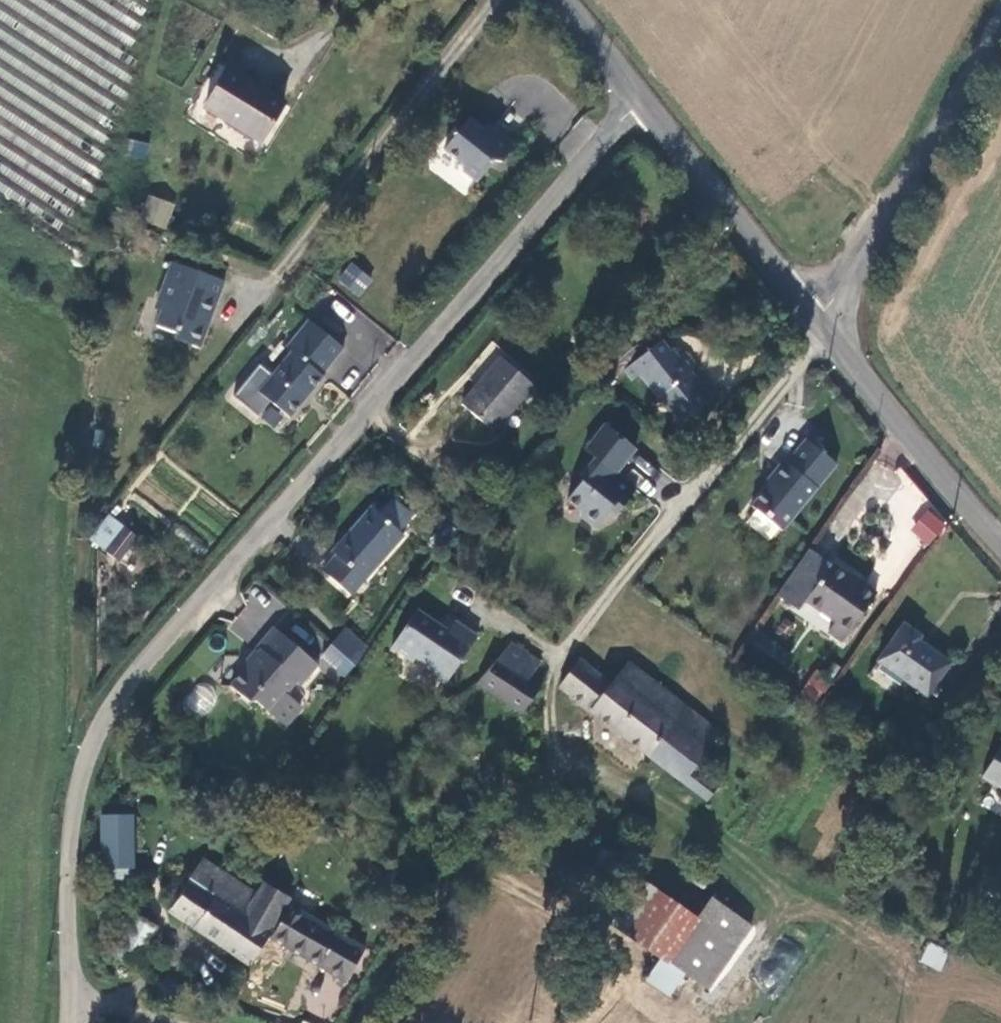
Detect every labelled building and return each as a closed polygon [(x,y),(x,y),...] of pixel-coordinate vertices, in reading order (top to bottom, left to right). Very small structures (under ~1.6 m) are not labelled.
[(205,105),(262,142),(285,103),(227,66),(205,105)] [(482,131),(466,118),(461,124),(453,125),(456,132),(444,148),(461,162),(463,167),(477,178),(491,160),(502,163),(513,148),(486,126),(482,131)] [(129,139),(125,156),(145,161),(148,143),(129,139)] [(150,195),(139,224),(164,233),(173,205),(150,195)] [(155,259),(164,233),(139,224),(130,249),(155,259)] [(357,298),(373,279),(351,260),(335,279),(357,298)] [(219,282),(167,262),(154,300),(160,303),(153,325),(173,333),(172,338),(197,348),(204,328),(200,326),(203,317),(207,318),(219,282)] [(342,350),(307,320),(285,347),(288,350),(256,389),(290,418),(322,380),(320,377),(342,350)] [(712,400),(691,373),(698,368),(684,350),(678,354),(673,347),(669,349),(661,339),(623,368),(631,379),(639,373),(668,412),(669,411),(680,425),(712,400)] [(492,433),(532,386),(501,358),(463,406),(492,433)] [(614,475),(632,451),(602,426),(581,452),(590,459),(578,478),(578,483),(565,501),(576,510),(577,516),(593,529),(606,512),(614,503),(620,508),(632,491),(614,475)] [(836,463),(805,438),(786,462),(783,460),(770,475),(774,477),(751,505),(782,530),(836,463)] [(612,517),(620,508),(614,503),(606,512),(612,517)] [(352,597),(403,536),(368,506),(331,550),(336,555),(322,571),(352,597)] [(907,528),(926,546),(947,525),(928,507),(907,528)] [(89,539),(107,553),(126,527),(109,514),(89,539)] [(138,538),(126,527),(107,553),(119,563),(138,538)] [(799,611),(806,600),(830,564),(808,548),(775,596),(799,611)] [(843,643),(876,595),(848,574),(846,576),(830,564),(806,600),(835,620),(827,631),(843,643)] [(417,659),(422,662),(446,630),(417,611),(391,648),(413,663),(417,659)] [(453,621),(450,625),(473,642),(478,634),(453,621)] [(925,695),(948,662),(918,640),(921,636),(903,623),(878,659),(925,695)] [(446,684),(473,642),(450,625),(446,630),(422,662),(428,665),(425,669),(446,684)] [(314,665),(270,629),(252,650),(256,654),(229,689),(244,701),(252,702),(281,727),(298,707),(283,695),(294,681),(299,686),(314,665)] [(343,630),(331,645),(343,655),(355,665),(366,649),(343,630)] [(332,668),(343,655),(331,645),(320,658),(332,668)] [(528,677),(535,667),(509,646),(497,660),(481,683),(520,715),(540,686),(528,677)] [(556,688),(706,801),(718,786),(696,768),(721,731),(629,659),(608,684),(576,660),(556,688)] [(193,684),(185,708),(207,715),(215,691),(193,684)] [(822,695),(807,684),(801,692),(816,702),(822,695)] [(985,779),(1000,788),(1000,747),(985,779)] [(104,894),(134,894),(133,814),(103,814),(104,894)] [(168,913),(248,965),(267,937),(264,936),(239,920),(255,894),(204,860),(168,913)] [(609,919),(629,934),(658,894),(638,879),(609,919)] [(264,936),(288,897),(263,881),(255,894),(239,920),(264,936)] [(667,961),(695,922),(658,894),(629,934),(658,955),(667,961)] [(711,900),(695,922),(667,961),(682,972),(701,985),(745,924),(711,900)] [(344,986),(365,952),(293,908),(272,940),(344,986)] [(137,968),(159,926),(136,912),(114,955),(137,968)] [(928,939),(917,960),(939,971),(949,950),(928,939)] [(667,961),(658,955),(643,977),(667,993),(682,972),(667,961)]
